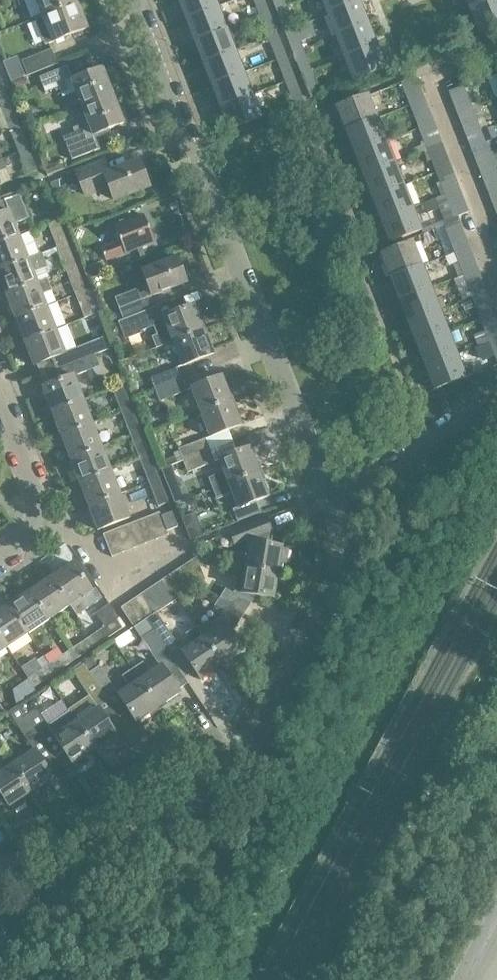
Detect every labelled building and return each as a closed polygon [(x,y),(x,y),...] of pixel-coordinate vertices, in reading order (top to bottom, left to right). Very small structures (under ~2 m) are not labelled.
[(74,3),(72,0),(34,0),(40,16),(74,3)] [(213,0),(174,0),(182,20),(216,7),(213,0)] [(258,17),(267,14),(262,0),(251,0),(258,17)] [(274,11),(284,7),(281,0),(270,0),(274,11)] [(357,0),(319,0),(326,17),(358,4),(357,0)] [(468,11),(496,0),(463,0),(468,11)] [(468,11),(476,33),(496,25),(496,0),(468,11)] [(74,3),(40,16),(51,43),(84,30),(74,3)] [(367,26),(358,4),(326,17),(334,39),(367,26)] [(216,7),(182,20),(191,42),(225,30),(216,7)] [(292,29),(284,7),(274,11),(283,33),(292,29)] [(267,14),(258,17),(266,39),(276,36),(267,14)] [(375,48),(367,26),(334,39),(342,60),(375,48)] [(301,51),(292,29),(283,33),(292,55),(301,51)] [(233,52),(225,30),(191,42),(199,64),(233,52)] [(284,57),(276,36),(266,39),(275,61),(284,57)] [(52,48),(22,60),(28,74),(58,63),(52,48)] [(383,69),(375,48),(342,60),(351,81),(383,69)] [(301,51),(292,55),(300,76),(309,73),(301,51)] [(242,73),(233,52),(199,64),(208,86),(242,73)] [(293,79),(284,57),(275,61),(283,82),(293,79)] [(80,107),(110,95),(101,71),(72,82),(66,67),(38,78),(43,92),(56,88),(60,98),(74,92),(80,107)] [(242,73),(208,86),(216,107),(250,95),(242,73)] [(318,94),(309,73),(300,76),(308,98),(318,94)] [(409,105),(423,100),(414,77),(400,83),(409,105)] [(293,79),(283,82),(292,104),(301,100),(293,79)] [(0,83),(0,100),(3,107),(12,103),(4,81),(0,83)] [(456,115),(477,107),(468,84),(447,92),(456,115)] [(110,95),(80,107),(86,124),(73,130),(74,134),(63,139),(72,162),(100,151),(94,135),(121,124),(110,95)] [(250,95),(216,107),(225,130),(259,117),(250,95)] [(342,132),(374,119),(365,96),(333,109),(342,132)] [(423,100),(409,105),(418,128),(432,122),(423,100)] [(12,103),(3,107),(11,129),(21,125),(12,103)] [(477,107),(456,115),(465,137),(480,131),(477,122),(481,120),(477,107)] [(374,119),(342,132),(351,154),(383,141),(374,119)] [(432,122),(418,128),(426,150),(441,144),(432,122)] [(29,147),(21,125),(11,129),(20,151),(29,147)] [(480,131),(465,137),(474,160),(489,154),(480,131)] [(383,141),(351,154),(360,176),(392,163),(383,141)] [(449,166),(441,144),(426,150),(435,172),(449,166)] [(38,169),(29,147),(20,151),(28,173),(38,169)] [(489,154),(474,160),(482,182),(496,176),(496,174),(489,154)] [(100,163),(75,173),(84,195),(108,186),(113,200),(146,188),(136,162),(104,174),(100,163)] [(401,186),(392,163),(360,176),(369,198),(401,186)] [(458,189),(449,166),(435,172),(444,194),(458,189)] [(482,182),(491,204),(496,202),(496,176),(482,182)] [(50,183),(55,195),(63,192),(58,180),(50,183)] [(401,186),(369,198),(378,221),(410,208),(401,186)] [(467,212),(458,189),(444,194),(453,218),(467,212)] [(18,235),(14,225),(30,219),(20,193),(0,201),(0,242),(18,235)] [(410,208),(378,221),(387,243),(419,231),(410,208)] [(119,242),(100,250),(105,262),(154,243),(143,216),(114,227),(119,242)] [(59,245),(67,242),(58,219),(50,222),(59,245)] [(452,252),(468,246),(459,224),(444,231),(452,252)] [(433,232),(419,237),(423,246),(436,241),(433,232)] [(18,235),(0,242),(0,269),(27,258),(18,235)] [(67,242),(59,245),(68,269),(76,265),(67,242)] [(387,278),(419,265),(410,242),(378,255),(387,278)] [(468,246),(452,252),(456,263),(452,265),(456,277),(476,269),(468,246)] [(48,248),(28,253),(33,269),(52,264),(48,248)] [(27,258),(0,269),(0,295),(36,281),(27,258)] [(146,285),(113,298),(120,317),(152,305),(148,296),(184,282),(174,259),(141,272),(146,285)] [(102,262),(83,269),(87,280),(106,273),(102,262)] [(76,265),(68,269),(77,293),(86,290),(76,265)] [(428,288),(419,265),(387,278),(396,301),(428,288)] [(476,269),(456,277),(462,290),(466,289),(470,297),(485,291),(476,269)] [(36,281),(0,295),(0,296),(3,294),(12,318),(45,305),(36,281)] [(428,288),(396,301),(405,323),(437,310),(428,288)] [(86,290),(77,293),(87,317),(95,314),(86,290)] [(485,291),(470,297),(479,320),(494,314),(485,291)] [(45,305),(12,318),(22,342),(55,329),(45,305)] [(170,342),(202,329),(192,305),(161,318),(156,305),(118,320),(125,339),(144,331),(143,329),(155,324),(158,334),(155,336),(159,346),(170,342)] [(437,310),(405,323),(414,346),(446,333),(437,310)] [(479,320),(487,342),(482,344),(482,345),(496,339),(496,322),(494,314),(479,320)] [(447,330),(454,350),(480,340),(473,320),(447,330)] [(64,354),(55,329),(22,342),(31,366),(51,358),(55,370),(82,360),(77,348),(64,354)] [(202,329),(170,342),(179,366),(211,353),(202,329)] [(446,333),(414,346),(422,368),(455,355),(446,333)] [(482,345),(491,367),(496,365),(496,339),(482,345)] [(455,355),(422,368),(431,391),(464,378),(455,355)] [(82,360),(55,370),(59,381),(41,388),(50,412),(81,400),(72,376),(86,371),(82,360)] [(156,388),(182,378),(178,367),(152,378),(156,388)] [(198,413),(230,400),(221,377),(189,389),(198,413)] [(187,391),(182,378),(156,388),(161,401),(187,391)] [(123,411),(134,406),(125,383),(114,387),(123,411)] [(91,423),(81,400),(50,412),(59,435),(91,423)] [(239,424),(230,400),(198,413),(207,436),(239,424)] [(134,406),(123,411),(132,434),(143,430),(134,406)] [(99,419),(108,435),(124,426),(115,410),(99,419)] [(100,447),(91,423),(59,435),(68,459),(100,447)] [(143,430),(132,434),(141,458),(152,453),(143,430)] [(185,459),(213,449),(208,438),(181,448),(185,459)] [(100,447),(68,459),(77,483),(109,470),(100,447)] [(212,487),(213,489),(228,483),(260,471),(251,447),(238,452),(219,460),(224,473),(209,478),(212,487)] [(217,459),(213,449),(185,459),(189,470),(217,459)] [(152,453),(141,458),(150,481),(161,476),(152,453)] [(118,493),(109,470),(77,483),(86,506),(118,493)] [(217,500),(232,494),(233,496),(238,508),(269,495),(260,471),(228,483),(213,489),(217,500)] [(161,476),(150,481),(160,508),(171,503),(161,476)] [(118,493),(86,506),(96,530),(127,518),(118,493)] [(178,528),(172,513),(161,517),(167,532),(178,528)] [(148,518),(156,538),(167,534),(166,532),(167,532),(161,517),(159,514),(148,518)] [(156,538),(148,518),(137,522),(145,543),(156,538)] [(145,543),(137,522),(126,527),(134,547),(145,543)] [(230,552),(228,564),(232,565),(244,567),(278,573),(282,548),(261,544),(262,540),(255,523),(229,533),(233,545),(242,541),(249,542),(248,543),(245,544),(243,554),(230,552)] [(126,527),(114,531),(123,551),(134,547),(126,527)] [(111,556),(123,551),(114,531),(103,536),(111,556)] [(172,575),(184,593),(204,579),(201,570),(196,559),(172,575)] [(52,576),(71,604),(90,591),(72,563),(52,576)] [(228,564),(226,577),(236,578),(234,589),(235,590),(240,593),(239,594),(254,597),(273,600),(278,573),(244,567),(232,565),(228,564)] [(172,575),(162,581),(174,600),(184,593),(172,575)] [(52,576),(31,590),(50,618),(71,604),(52,576)] [(174,600),(162,581),(152,588),(164,606),(174,600)] [(152,588),(142,595),(154,613),(156,612),(164,606),(152,588)] [(226,588),(220,598),(244,614),(254,597),(239,594),(240,593),(235,590),(234,593),(226,588)] [(31,590),(10,604),(29,632),(50,618),(31,590)] [(154,613),(142,595),(132,602),(144,620),(145,619),(154,613)] [(220,598),(212,609),(222,616),(221,617),(225,622),(232,633),(243,615),(244,614),(220,598)] [(133,627),(144,620),(132,602),(121,609),(133,627)] [(0,611),(0,634),(8,646),(29,632),(10,604),(0,611)] [(153,630),(169,655),(180,648),(156,612),(154,613),(145,619),(153,630)] [(197,626),(197,627),(203,637),(222,665),(244,651),(232,633),(225,622),(221,617),(209,625),(206,621),(198,627),(198,626),(197,626)] [(93,636),(99,645),(118,632),(112,623),(93,636)] [(125,644),(138,634),(131,625),(117,635),(125,644)] [(192,644),(182,651),(195,671),(200,679),(222,665),(203,637),(197,627),(185,634),(186,635),(192,644)] [(0,634),(0,652),(8,646),(0,634)] [(93,636),(72,650),(78,659),(99,645),(93,636)] [(78,659),(72,650),(51,664),(57,673),(78,659)] [(57,673),(51,664),(30,679),(36,687),(57,673)] [(133,670),(159,708),(180,694),(161,666),(149,673),(143,664),(133,670)] [(103,665),(88,675),(105,699),(119,690),(103,665)] [(159,708),(133,670),(122,678),(129,687),(118,694),(137,722),(159,708)] [(105,699),(88,675),(80,680),(96,705),(105,699)] [(43,741),(25,715),(19,707),(10,714),(33,747),(43,741)] [(48,727),(50,725),(38,707),(25,715),(43,741),(52,734),(48,727)] [(76,722),(95,750),(104,744),(107,749),(118,742),(115,737),(116,736),(97,708),(76,722)] [(59,720),(50,725),(48,727),(52,734),(73,765),(75,764),(78,769),(89,761),(86,757),(95,750),(76,722),(69,713),(59,720)] [(33,750),(12,764),(31,792),(40,787),(43,791),(54,784),(50,779),(52,778),(33,750)] [(12,764),(0,773),(0,793),(9,807),(11,806),(14,811),(25,803),(22,799),(31,792),(12,764)]
